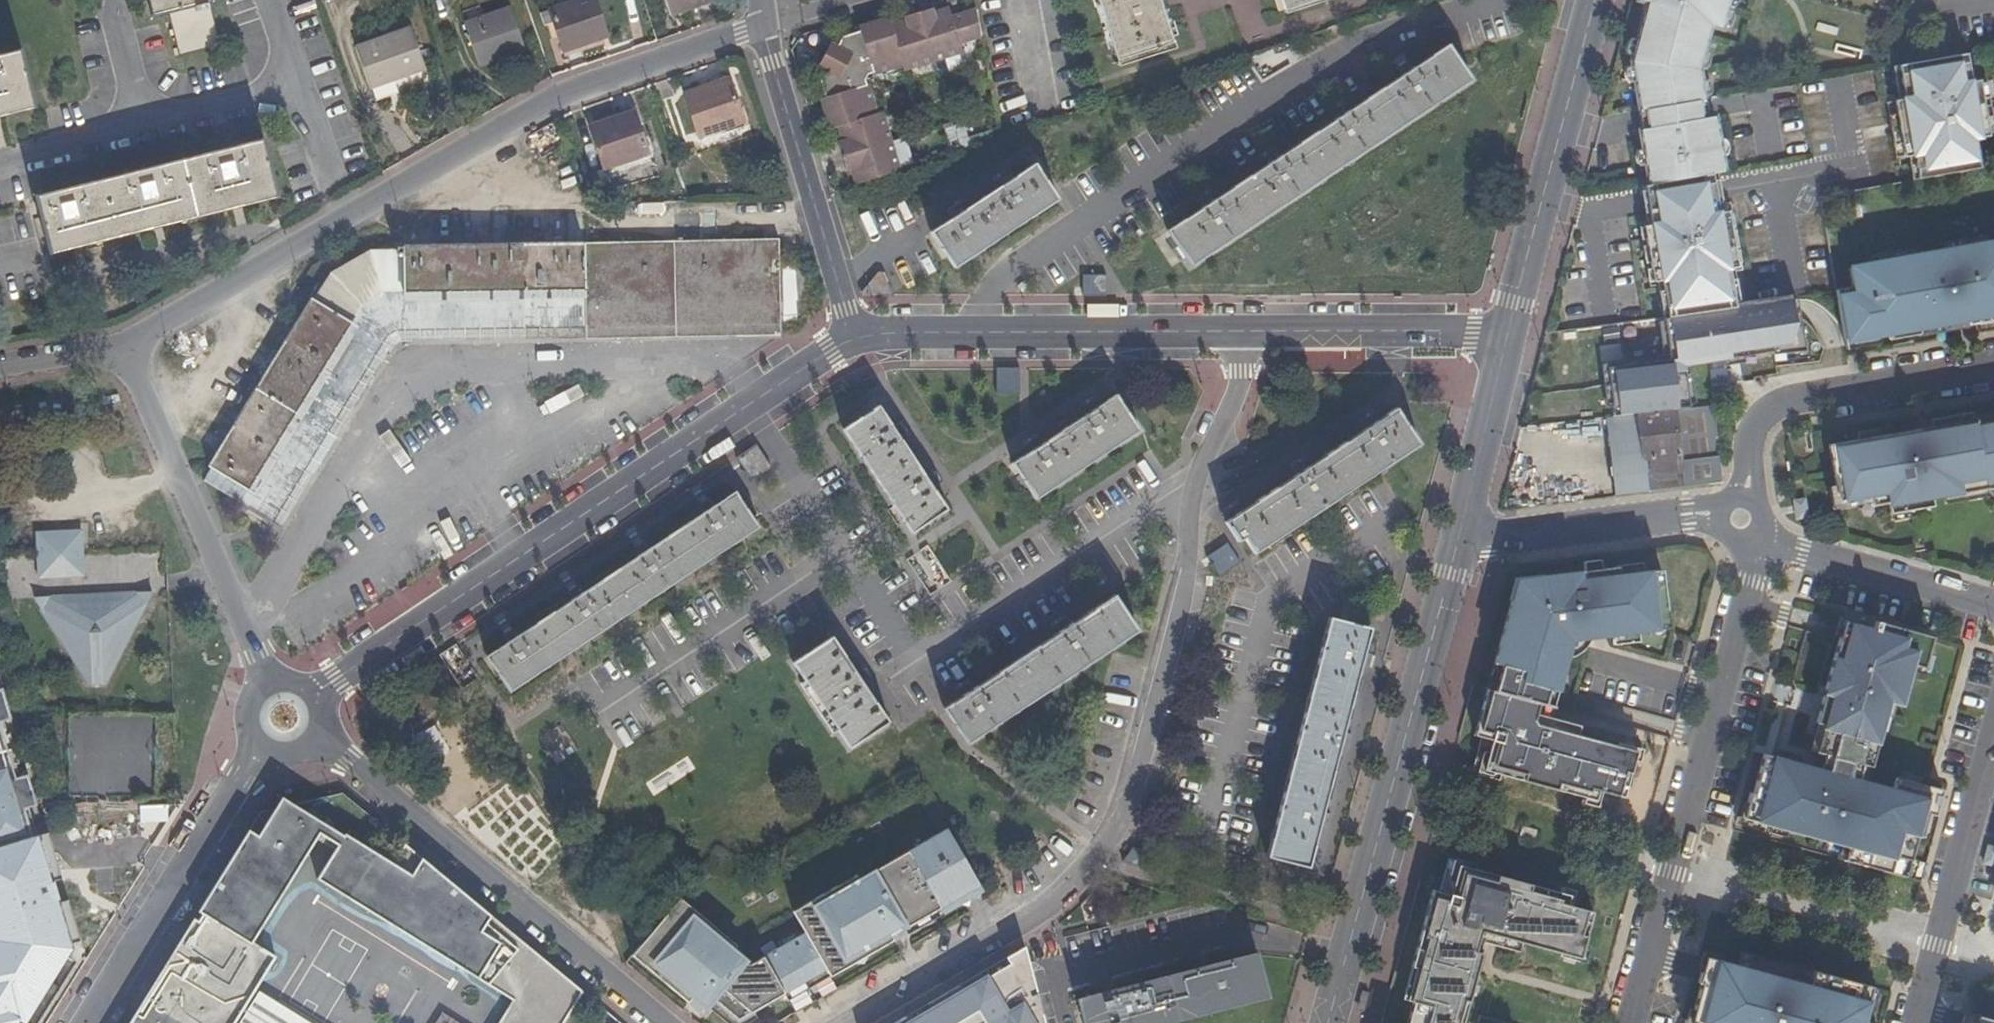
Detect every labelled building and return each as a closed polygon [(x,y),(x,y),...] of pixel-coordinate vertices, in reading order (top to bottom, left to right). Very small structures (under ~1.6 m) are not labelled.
[(159,17),(154,0),(147,0),(152,19),(159,17)] [(159,17),(169,15),(180,59),(221,48),(209,0),(154,0),(159,17)] [(551,9),(565,51),(610,36),(597,0),(576,0),(551,9)] [(670,15),(713,0),(665,0),(670,15)] [(1112,58),(1117,58),(1099,0),(1093,0),(1112,58)] [(1117,58),(1119,65),(1176,48),(1173,39),(1161,0),(1099,0),(1117,58)] [(1173,39),(1179,37),(1167,0),(1161,0),(1173,39)] [(1284,4),(1286,12),(1325,0),(1282,0),(1284,4)] [(1646,184),(1716,171),(1725,170),(1715,115),(1703,117),(1699,99),(1704,98),(1702,69),(1712,28),(1723,31),(1731,0),(1637,0),(1637,1),(1646,4),(1627,61),(1636,110),(1641,109),(1644,128),(1636,130),(1646,184)] [(510,6),(464,22),(479,64),(524,48),(510,6)] [(858,185),(900,171),(892,142),(883,114),(877,114),(868,84),(864,84),(864,81),(865,77),(868,74),(871,73),(872,73),(902,64),(904,68),(934,59),(963,49),(961,42),(973,38),(967,13),(953,18),(951,9),(935,14),(933,9),(919,13),(907,17),(908,22),(891,28),(889,19),(858,29),(859,32),(841,38),(837,47),(829,44),(824,56),(820,66),(825,70),(820,80),(825,97),(823,100),(830,129),(840,127),(845,144),(841,145),(844,157),(848,170),(853,170),(858,185)] [(967,13),(973,38),(980,36),(976,11),(967,13)] [(411,28),(357,47),(372,90),(426,71),(411,28)] [(1449,47),(1167,230),(1191,265),(1471,81),(1449,47)] [(34,103),(21,51),(0,56),(0,112),(34,103)] [(1971,80),(1966,53),(1898,65),(1895,65),(1900,99),(1895,99),(1905,155),(1910,154),(1914,178),(1980,167),(1975,137),(1988,134),(1979,79),(1971,80)] [(730,81),(685,96),(699,139),(744,124),(730,81)] [(34,103),(0,112),(0,119),(36,110),(34,103)] [(636,113),(589,129),(605,171),(651,156),(636,113)] [(36,199),(48,251),(276,193),(263,141),(36,199)] [(1034,166),(932,233),(955,267),(1057,201),(1034,166)] [(1646,184),(1644,185),(1651,224),(1643,226),(1653,281),(1661,279),(1668,317),(1741,306),(1733,266),(1737,265),(1727,210),(1723,211),(1716,171),(1646,184)] [(278,200),(276,193),(48,251),(50,257),(278,200)] [(1948,249),(1990,242),(1989,236),(1947,243),(1948,249)] [(425,327),(587,325),(619,325),(650,325),(680,324),(709,324),(739,323),(784,323),(784,321),(783,268),(783,242),(737,242),(708,242),(678,243),(649,243),(618,244),(584,244),(425,246),(410,246),(404,246),(403,250),(374,250),(333,273),(317,300),(312,298),(305,311),(211,466),(214,469),(206,483),(274,522),(377,355),(385,342),(389,334),(400,327),(412,327),(425,327)] [(1839,290),(1846,335),(1860,333),(1860,335),(1882,331),(1892,330),(1893,334),(1910,331),(1922,329),(1921,325),(1970,316),(1971,320),(1993,317),(1993,245),(1991,245),(1990,242),(1948,249),(1918,254),(1876,262),(1876,264),(1853,268),(1856,287),(1839,290)] [(1876,262),(1918,254),(1917,249),(1875,256),(1876,262)] [(797,320),(797,269),(783,268),(784,321),(797,320)] [(1081,295),(1100,294),(1100,276),(1080,277),(1081,295)] [(1808,351),(1799,297),(1741,306),(1668,317),(1664,318),(1668,357),(1606,364),(1612,413),(1637,410),(1673,406),(1689,404),(1684,361),(1773,350),(1773,353),(1808,351)] [(1970,316),(1921,325),(1922,329),(1922,331),(1971,323),(1971,320),(1970,316)] [(1883,340),(1882,331),(1860,335),(1860,333),(1846,335),(1848,346),(1883,340)] [(1032,452),(1013,464),(1035,498),(1138,430),(1115,397),(1096,409),(1084,417),(1045,443),(1032,452)] [(1084,417),(1096,409),(1089,399),(1077,407),(1084,417)] [(1679,460),(1718,456),(1714,401),(1689,404),(1673,406),(1674,412),(1679,460)] [(880,407),(844,429),(914,532),(950,509),(937,490),(929,478),(901,438),(894,427),(880,407)] [(1241,511),(1230,519),(1228,520),(1250,555),(1419,444),(1396,409),(1374,424),(1362,431),(1304,470),(1292,478),(1241,511)] [(1612,413),(1605,414),(1610,475),(1642,471),(1644,491),(1720,481),(1718,456),(1679,460),(1674,412),(1638,415),(1637,410),(1612,413)] [(1362,431),(1374,424),(1366,413),(1355,420),(1362,431)] [(894,427),(901,438),(912,430),(905,419),(894,427)] [(1973,428),(1972,422),(1906,431),(1826,443),(1835,507),(1866,501),(1866,504),(1884,501),(1885,512),(1927,505),(1925,495),(1940,492),(1941,496),(1981,490),(1980,483),(1993,481),(1993,425),(1973,428)] [(1032,452),(1045,443),(1038,433),(1025,441),(1032,452)] [(733,456),(748,479),(768,467),(754,443),(733,456)] [(1292,478),(1304,470),(1297,460),(1285,466),(1292,478)] [(929,478),(937,490),(948,483),(940,471),(929,478)] [(1642,471),(1610,475),(1611,495),(1644,491),(1642,471)] [(510,642),(489,656),(512,690),(611,625),(760,525),(738,492),(716,506),(706,512),(652,548),(641,555),(585,592),(575,599),(521,635),(510,642)] [(706,512),(716,506),(709,493),(698,500),(706,512)] [(1800,498),(1789,499),(1792,517),(1802,515),(1800,498)] [(1230,519),(1241,511),(1235,501),(1228,505),(1227,508),(1226,513),(1230,519)] [(86,532),(43,532),(43,575),(86,576),(86,532)] [(641,555),(652,548),(645,536),(634,543),(641,555)] [(1216,577),(1239,562),(1225,541),(1202,555),(1216,577)] [(937,578),(933,570),(935,569),(927,551),(910,558),(922,585),(937,578)] [(1639,563),(1614,566),(1615,573),(1640,571),(1639,563)] [(1470,765),(1593,798),(1595,788),(1620,794),(1632,750),(1573,734),(1540,724),(1543,716),(1533,712),(1535,702),(1550,706),(1554,707),(1575,637),(1610,633),(1636,630),(1666,626),(1659,569),(1640,571),(1615,573),(1614,566),(1540,575),(1540,583),(1520,586),(1516,600),(1508,598),(1499,626),(1489,660),(1498,663),(1490,690),(1484,688),(1472,734),(1477,735),(1470,765)] [(1513,578),(1508,598),(1516,600),(1520,586),(1540,583),(1540,575),(1513,578)] [(575,599),(585,592),(578,581),(568,587),(575,599)] [(976,687),(964,694),(943,709),(966,743),(1141,627),(1118,591),(1069,625),(1057,633),(1002,669),(998,664),(979,676),(982,683),(976,687)] [(154,596),(37,596),(92,683),(107,684),(154,596)] [(1057,633),(1069,625),(1062,614),(1050,622),(1057,633)] [(1368,629),(1327,618),(1265,856),(1306,867),(1317,824),(1320,812),(1337,747),(1341,733),(1358,664),(1361,652),(1368,629)] [(1844,860),(1905,876),(1917,835),(1923,837),(1929,813),(1936,815),(1942,790),(1896,777),(1893,789),(1867,781),(1857,778),(1861,764),(1871,766),(1888,701),(1901,704),(1912,664),(1924,668),(1932,636),(1876,620),(1873,629),(1843,621),(1816,722),(1823,724),(1816,751),(1824,754),(1820,769),(1812,767),(1764,754),(1753,793),(1750,792),(1743,818),(1847,846),(1844,860)] [(521,635),(513,623),(503,630),(510,642),(521,635)] [(1636,630),(1610,633),(1611,641),(1636,638),(1636,630)] [(831,640),(794,665),(815,696),(811,700),(824,719),(828,715),(851,748),(886,724),(874,705),(866,694),(831,640)] [(1361,652),(1358,664),(1370,667),(1373,656),(1361,652)] [(964,694),(976,687),(969,677),(957,684),(964,694)] [(866,694),(874,705),(884,698),(877,687),(866,694)] [(1550,706),(1535,702),(1533,712),(1543,716),(1540,724),(1573,734),(1576,725),(1547,717),(1550,706)] [(1341,733),(1337,747),(1349,750),(1352,737),(1341,733)] [(1820,769),(1824,754),(1816,751),(1812,767),(1820,769)] [(1861,764),(1857,778),(1867,781),(1871,766),(1861,764)] [(18,840),(10,811),(19,809),(10,779),(2,781),(0,773),(0,846),(18,840)] [(243,982),(263,949),(240,935),(307,827),(326,838),(305,872),(500,993),(482,1022),(564,1022),(582,993),(419,857),(382,825),(345,792),(294,804),(284,798),(277,808),(262,811),(129,1022),(217,1022),(243,982)] [(140,823),(167,822),(166,808),(139,809),(140,823)] [(1320,812),(1317,824),(1329,828),(1332,816),(1320,812)] [(680,899),(638,948),(670,975),(664,982),(688,1002),(694,996),(705,1005),(711,998),(738,1020),(784,993),(791,989),(795,997),(809,989),(806,984),(813,980),(816,984),(893,940),(888,933),(902,925),(904,928),(979,885),(947,829),(870,874),(871,875),(860,881),(857,876),(793,912),(805,932),(747,964),(731,951),(736,946),(680,899)] [(39,834),(53,881),(61,879),(47,832),(39,834)] [(72,949),(71,944),(59,903),(53,881),(39,834),(18,840),(0,846),(0,1022),(23,1022),(54,972),(57,974),(67,957),(72,949)] [(1441,863),(1436,892),(1429,891),(1408,967),(1411,968),(1403,1000),(1410,1001),(1404,1022),(1453,1022),(1459,999),(1463,1000),(1476,953),(1474,952),(1477,941),(1480,931),(1515,941),(1574,956),(1586,911),(1561,905),(1564,895),(1441,863)] [(979,885),(904,928),(908,934),(982,891),(979,885)] [(59,903),(71,944),(80,941),(67,900),(59,903)] [(1515,941),(1480,931),(1477,941),(1512,951),(1515,941)] [(670,975),(638,948),(632,955),(664,982),(670,975)] [(1025,948),(1006,959),(1010,964),(975,985),(972,979),(948,992),(928,1004),(931,1010),(909,1022),(1045,1022),(1025,948)] [(1740,951),(1736,966),(1703,957),(1695,982),(1699,983),(1696,993),(1688,1022),(1871,1022),(1860,1020),(1869,987),(1740,951)] [(1255,954),(1077,1000),(1083,1022),(1165,1022),(1265,997),(1255,954)] [(23,1022),(24,1022),(36,1022),(75,962),(67,957),(57,974),(54,972),(23,1022)] [(1006,959),(972,979),(975,985),(1010,964),(1006,959)] [(806,984),(809,989),(816,984),(813,980),(806,984)] [(243,982),(217,1022),(309,1022),(243,982)] [(789,1001),(795,997),(791,989),(784,993),(789,1001)] [(694,996),(688,1002),(700,1012),(705,1005),(694,996)] [(905,1018),(908,1022),(909,1022),(931,1010),(928,1004),(905,1018)] [(419,1022),(431,1022),(433,1020),(438,1022),(457,1022),(430,1006),(419,1022)] [(1970,1014),(1964,1012),(1960,1022),(1967,1022),(1970,1014)] [(1970,1014),(1967,1022),(1993,1022),(1993,1020),(1970,1014)]
